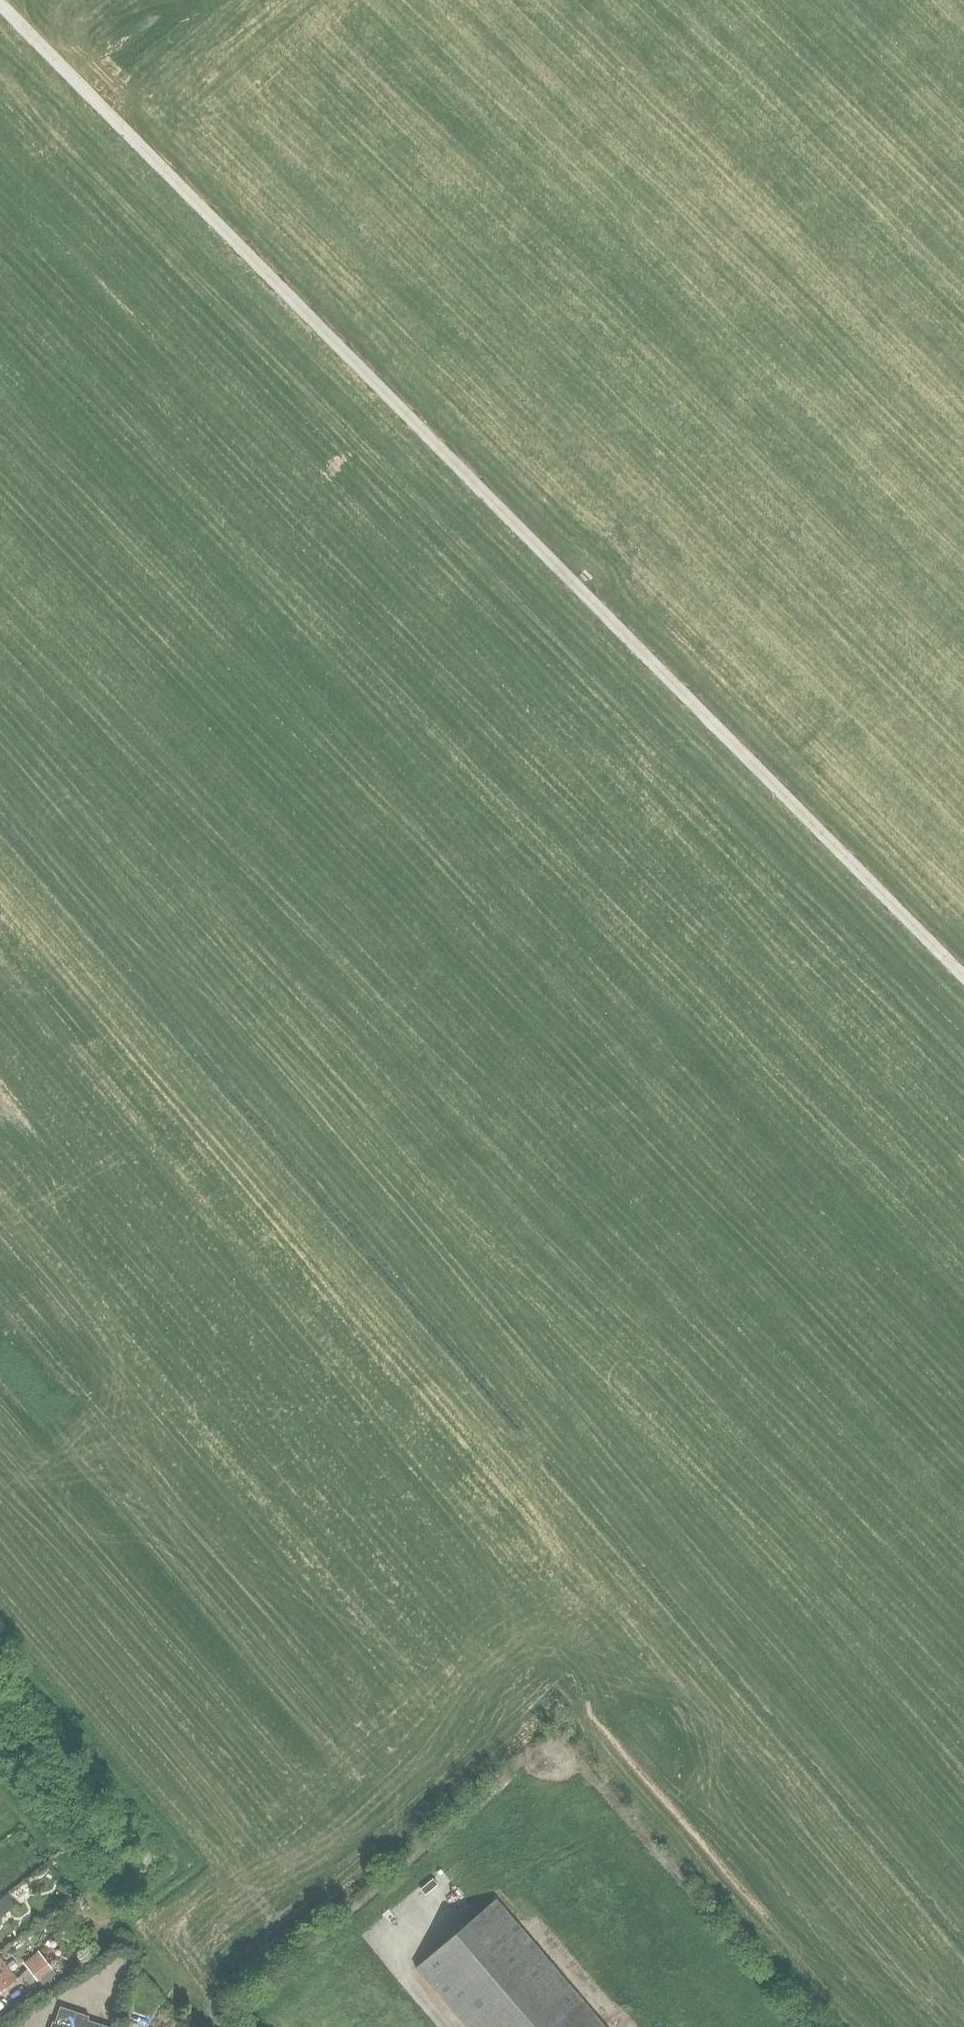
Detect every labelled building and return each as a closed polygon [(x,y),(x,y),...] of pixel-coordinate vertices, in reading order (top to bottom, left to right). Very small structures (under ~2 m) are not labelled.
[(15,1907),(7,1896),(0,1901),(0,1918),(15,1907)] [(493,1900),(413,1969),(463,2026),(602,2026),(493,1900)] [(39,1953),(26,1963),(41,1982),(54,1971),(39,1953)] [(17,1979),(0,1958),(0,1993),(17,1979)] [(88,2021),(89,2017),(61,2007),(54,2026),(107,2026),(88,2021)] [(118,2026),(137,2026),(137,2024),(120,2019),(118,2026)]
